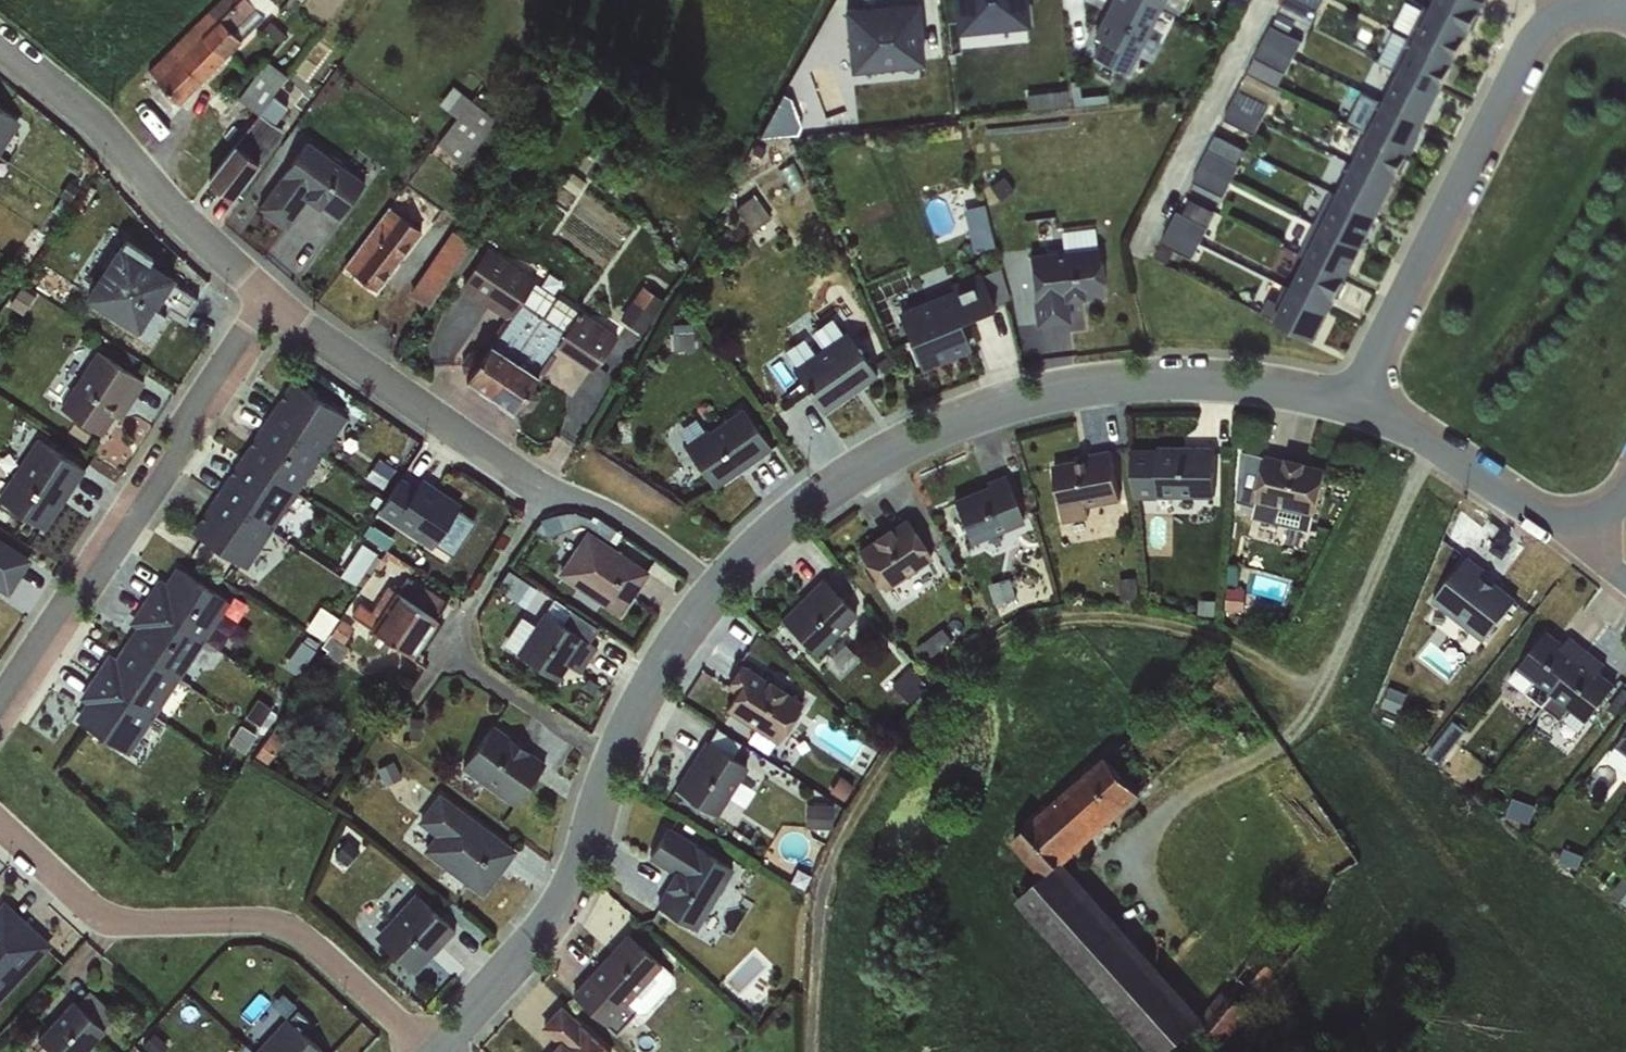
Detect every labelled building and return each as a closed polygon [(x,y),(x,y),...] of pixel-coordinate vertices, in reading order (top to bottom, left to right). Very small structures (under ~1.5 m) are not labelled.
[(283,7),(277,0),(221,0),(150,67),(183,102),(283,7)] [(928,0),(854,0),(857,66),(931,62),(928,0)] [(960,28),(1037,24),(1036,0),(959,0),(960,28)] [(1174,0),(1118,0),(1094,55),(1134,73),(1142,54),(1155,59),(1165,38),(1158,35),(1174,0)] [(1288,2),(1320,17),(1328,0),(1288,0),(1288,2)] [(1468,33),(1484,1),(1482,0),(1434,0),(1429,9),(1468,33)] [(1407,40),(1453,64),(1468,33),(1429,9),(1424,6),(1407,40)] [(1028,27),(980,28),(980,40),(1028,39),(1028,27)] [(1271,33),(1257,64),(1288,78),(1302,48),(1271,33)] [(1398,72),(1438,94),(1453,64),(1407,40),(1393,69),(1398,72)] [(243,97),(261,109),(215,178),(244,197),(290,127),(282,122),(294,105),(278,94),(292,73),(269,58),(243,97)] [(1381,106),(1421,128),(1438,94),(1398,72),(1381,106)] [(438,153),(463,173),(500,127),(457,93),(442,112),(459,126),(438,153)] [(1239,95),(1225,127),(1257,142),(1271,110),(1239,95)] [(1367,134),(1407,156),(1421,128),(1381,106),(1367,134)] [(21,129),(0,115),(0,161),(21,129)] [(1350,167),(1391,188),(1407,156),(1367,134),(1350,167)] [(313,148),(263,216),(291,236),(312,208),(326,218),(329,213),(344,225),(370,190),(313,148)] [(1209,158),(1194,188),(1226,203),(1241,173),(1209,158)] [(1338,191),(1376,219),(1391,188),(1350,167),(1338,191)] [(1313,226),(1360,250),(1376,219),(1338,191),(1332,188),(1313,226)] [(989,202),(968,207),(979,248),(999,243),(989,202)] [(346,276),(376,299),(429,232),(399,208),(346,276)] [(1180,218),(1164,250),(1194,265),(1211,233),(1180,218)] [(1304,258),(1344,282),(1360,250),(1313,226),(1298,255),(1304,258)] [(413,300),(429,311),(471,248),(455,237),(413,300)] [(127,245),(86,306),(148,348),(172,314),(186,324),(199,304),(165,281),(170,274),(127,245)] [(489,248),(465,288),(513,316),(475,381),(523,410),(562,346),(602,370),(626,329),(489,248)] [(1100,253),(1032,260),(1039,331),(1074,327),(1072,306),(1105,303),(1100,253)] [(1289,288),(1331,309),(1344,282),(1304,258),(1289,288)] [(1001,271),(896,313),(922,379),(973,358),(960,325),(1014,303),(1001,271)] [(627,319),(649,329),(665,294),(643,284),(627,319)] [(1331,309),(1289,288),(1281,304),(1269,298),(1262,311),(1316,338),(1331,309)] [(849,334),(794,374),(826,418),(881,379),(849,334)] [(99,358),(62,415),(101,440),(114,420),(123,425),(147,389),(99,358)] [(203,537),(257,572),(355,421),(301,386),(203,537)] [(758,432),(700,472),(716,495),(774,455),(758,432)] [(47,537),(87,477),(40,445),(0,505),(0,506),(47,537)] [(431,445),(382,521),(435,556),(464,512),(440,496),(460,464),(431,445)] [(1220,454),(1134,454),(1134,504),(1220,504),(1220,454)] [(1114,455),(1054,469),(1069,531),(1093,525),(1091,516),(1126,507),(1114,455)] [(1332,473),(1268,459),(1257,509),(1321,523),(1332,473)] [(1009,481),(955,503),(975,551),(1029,529),(1009,481)] [(861,554),(886,595),(937,563),(911,523),(861,554)] [(590,535),(561,581),(623,621),(652,576),(590,535)] [(1320,543),(1292,537),(1288,555),(1315,562),(1320,543)] [(365,539),(345,573),(360,582),(380,548),(365,539)] [(1,596),(11,602),(15,595),(38,610),(56,582),(0,545),(0,598),(1,596)] [(1470,565),(1434,613),(1483,650),(1519,602),(1470,565)] [(84,716),(139,754),(238,606),(183,569),(84,716)] [(822,580),(780,622),(818,661),(860,620),(822,580)] [(375,636),(413,661),(449,606),(412,581),(375,636)] [(324,605),(311,625),(326,635),(339,614),(324,605)] [(524,620),(504,651),(568,691),(572,684),(578,688),(609,639),(579,620),(571,634),(543,617),(536,628),(524,620)] [(1619,692),(1604,679),(1609,672),(1572,643),(1566,651),(1551,639),(1521,676),(1536,688),(1528,698),(1566,727),(1574,717),(1590,729),(1619,692)] [(740,695),(727,716),(780,748),(805,708),(740,668),(728,688),(740,695)] [(493,730),(464,772),(519,810),(548,767),(493,730)] [(701,748),(674,796),(737,832),(765,784),(701,748)] [(1013,845),(1046,883),(1019,907),(1148,1051),(1179,1051),(1208,1027),(1068,869),(1145,801),(1109,760),(1013,845)] [(439,797),(418,827),(435,839),(423,857),(487,900),(520,853),(439,797)] [(829,810),(808,810),(808,834),(829,834),(829,810)] [(655,907),(700,935),(737,875),(671,833),(653,862),(675,876),(655,907)] [(1614,901),(1625,911),(1625,885),(1614,901)] [(418,897),(380,940),(422,977),(460,934),(418,897)] [(0,914),(0,1009),(56,951),(8,905),(0,914)] [(631,942),(591,984),(642,1031),(681,990),(631,942)] [(42,1040),(55,1051),(92,1051),(108,1035),(75,1005),(42,1040)] [(563,1013),(542,1034),(557,1048),(554,1051),(605,1051),(563,1013)] [(263,1051),(320,1051),(291,1023),(263,1051)]
